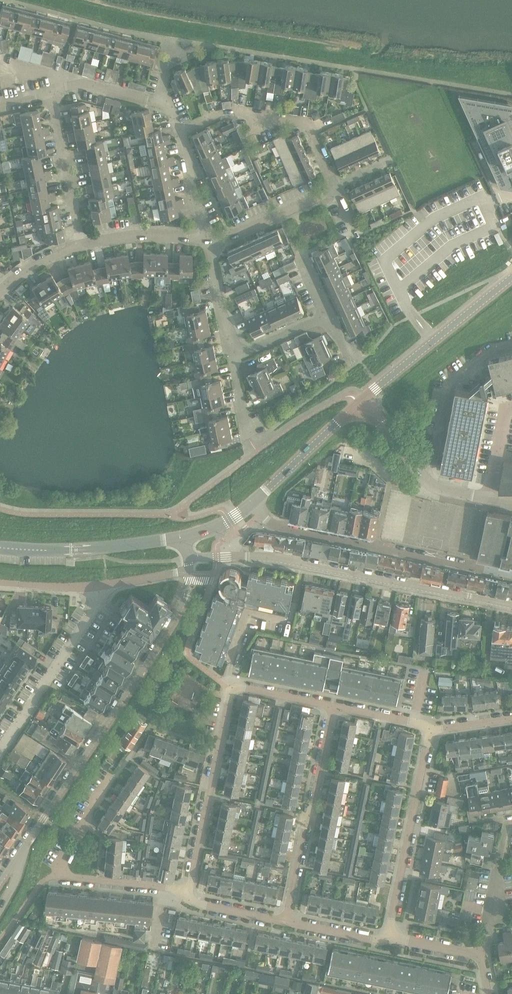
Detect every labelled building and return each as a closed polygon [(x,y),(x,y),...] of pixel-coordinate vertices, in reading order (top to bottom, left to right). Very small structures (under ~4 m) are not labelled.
[(9,26),(14,8),(3,5),(0,15),(0,24),(9,26)] [(14,8),(9,26),(20,29),(25,11),(14,8)] [(25,11),(20,29),(31,32),(36,14),(25,11)] [(36,14),(31,32),(42,35),(47,17),(36,14)] [(47,17),(42,35),(48,37),(47,41),(52,42),(53,38),(58,20),(47,17)] [(58,20),(53,38),(52,42),(61,45),(64,43),(64,41),(65,41),(70,23),(58,20)] [(78,25),(73,43),(84,46),(89,28),(78,25)] [(89,28),(84,46),(95,49),(100,31),(89,28)] [(100,31),(95,49),(106,52),(111,34),(100,31)] [(111,34),(106,52),(117,55),(122,37),(111,34)] [(133,40),(122,37),(117,55),(123,56),(122,61),(127,62),(128,58),(133,40)] [(0,40),(3,53),(9,51),(6,39),(0,40)] [(133,40),(128,58),(139,61),(144,42),(133,40)] [(144,42),(139,61),(149,63),(147,68),(154,70),(160,47),(144,42)] [(21,45),(19,54),(18,58),(24,59),(27,47),(21,45)] [(27,47),(24,59),(30,61),(33,48),(27,47)] [(43,51),(40,64),(46,65),(49,53),(43,51)] [(49,53),(46,65),(52,67),(56,54),(49,53)] [(218,61),(220,81),(231,79),(232,88),(239,87),(240,61),(235,62),(230,63),(229,59),(218,61)] [(240,61),(239,87),(246,88),(247,80),(258,81),(262,62),(250,60),(249,63),(243,62),(240,61)] [(197,67),(204,92),(210,90),(209,82),(220,81),(218,61),(206,63),(206,66),(203,66),(197,67)] [(85,62),(82,75),(88,76),(91,64),(85,62)] [(262,62),(258,81),(269,83),(268,91),(275,93),(279,68),(273,67),(273,64),(262,62)] [(91,64),(88,76),(94,78),(97,65),(91,64)] [(279,68),(275,93),(281,94),(283,85),(294,87),(297,67),(285,66),(285,69),(279,68)] [(197,94),(204,92),(197,67),(196,67),(187,71),(186,68),(175,73),(177,78),(172,81),(176,91),(182,88),(183,92),(194,87),(197,94)] [(297,67),(294,87),(305,89),(303,97),(310,98),(314,73),(308,72),(309,69),(297,67)] [(107,68),(104,81),(110,82),(113,70),(107,68)] [(113,70),(110,82),(116,84),(119,71),(113,70)] [(314,73),(310,98),(317,100),(318,91),(329,93),(333,73),(321,71),(320,74),(314,73)] [(333,73),(329,93),(329,98),(339,100),(339,103),(352,105),(355,91),(348,90),(350,79),(344,78),(344,75),(333,73)] [(134,82),(132,88),(145,91),(146,85),(134,82)] [(104,106),(103,110),(109,112),(111,103),(112,99),(106,98),(104,106)] [(482,138),(497,171),(509,166),(510,170),(511,169),(511,123),(504,105),(464,98),(482,138)] [(256,99),(255,107),(262,108),(263,101),(256,99)] [(112,113),(118,114),(121,102),(121,101),(115,100),(112,113)] [(71,114),(74,125),(91,122),(89,110),(87,111),(86,104),(71,107),(72,114),(71,114)] [(284,105),(283,112),(290,114),(291,106),(284,105)] [(291,106),(290,114),(298,115),(299,106),(291,105),(291,106)] [(504,105),(511,123),(511,107),(504,105)] [(23,124),(23,125),(40,121),(38,110),(21,113),(20,112),(14,113),(17,126),(23,124)] [(131,113),(133,124),(151,121),(149,110),(131,113)] [(318,111),(312,114),(315,119),(315,120),(321,117),(321,116),(318,111)] [(332,117),(334,123),(346,118),(343,112),(332,117)] [(23,125),(25,135),(49,130),(49,126),(42,128),(40,121),(23,125)] [(135,135),(143,134),(153,131),(160,130),(160,126),(153,127),(151,121),(133,124),(135,135)] [(68,133),(69,137),(93,132),(91,122),(74,125),(75,132),(68,133)] [(221,136),(237,129),(236,128),(234,122),(218,129),(221,136)] [(193,136),(197,146),(213,139),(209,129),(193,136)] [(25,135),(27,146),(45,142),(43,135),(50,134),(49,130),(25,135)] [(153,131),(143,134),(145,144),(170,139),(169,135),(162,137),(160,130),(158,130),(153,131)] [(362,134),(372,157),(381,152),(371,130),(362,134)] [(236,140),(237,140),(241,138),(239,132),(238,131),(233,133),(236,140)] [(77,140),(78,147),(85,145),(96,143),(96,142),(93,132),(69,137),(70,141),(77,140)] [(273,139),(281,155),(303,145),(298,135),(287,140),(284,134),(273,139)] [(352,139),(363,161),(372,157),(362,134),(352,139)] [(145,144),(139,145),(141,155),(147,154),(147,155),(165,151),(163,144),(170,143),(170,139),(145,144)] [(202,156),(218,149),(223,146),(221,143),(217,145),(213,139),(197,146),(202,156)] [(342,143),(353,165),(363,161),(352,139),(342,143)] [(86,149),(87,155),(105,152),(103,141),(96,142),(96,143),(85,145),(78,147),(79,150),(86,149)] [(22,147),(24,157),(29,156),(47,153),(54,151),(53,148),(46,149),(45,142),(27,146),(22,147)] [(341,171),(353,165),(342,143),(331,148),(341,171)] [(303,145),(281,155),(285,165),(308,155),(303,145)] [(202,156),(206,166),(222,159),(218,149),(202,156)] [(165,151),(147,155),(149,165),(174,160),(173,157),(166,158),(165,151)] [(82,164),(82,167),(107,162),(105,152),(87,155),(89,162),(82,164)] [(22,157),(24,169),(42,165),(40,158),(47,157),(47,153),(29,156),(24,157),(22,157)] [(308,155),(285,165),(290,176),(312,165),(308,155)] [(222,159),(206,166),(211,176),(227,168),(232,166),(227,156),(222,159)] [(246,159),(249,165),(251,169),(255,168),(250,158),(246,159)] [(149,165),(151,176),(169,172),(168,165),(175,164),(174,160),(149,165)] [(90,170),(92,177),(109,173),(107,162),(82,167),(83,171),(90,170)] [(24,169),(26,179),(51,174),(50,170),(43,172),(42,165),(24,169)] [(312,165),(290,176),(295,186),(317,175),(312,165)] [(504,186),(511,188),(511,169),(510,170),(509,166),(497,171),(504,186)] [(211,176),(215,186),(231,178),(227,168),(211,176)] [(151,176),(154,186),(178,181),(178,177),(171,179),(169,172),(151,176)] [(390,172),(380,176),(386,189),(390,199),(400,194),(396,184),(390,172)] [(86,185),(87,189),(111,184),(109,173),(92,177),(93,184),(86,185)] [(26,179),(29,190),(46,186),(45,179),(52,178),(51,174),(26,179)] [(215,186),(220,195),(240,186),(236,176),(231,178),(215,186)] [(380,176),(370,181),(376,193),(381,203),(390,199),(386,189),(380,176)] [(154,186),(156,197),(173,193),(172,186),(179,185),(178,181),(154,186)] [(370,181),(360,185),(366,198),(370,208),(381,203),(376,193),(370,181)] [(96,197),(96,198),(107,196),(113,195),(114,195),(111,184),(87,189),(88,193),(95,191),(96,197)] [(360,185),(350,190),(350,191),(356,202),(360,213),(370,208),(366,198),(360,185)] [(29,190),(31,200),(55,195),(55,192),(48,193),(46,186),(29,190)] [(220,195),(224,205),(245,196),(240,186),(220,195)] [(257,190),(263,202),(269,199),(263,187),(257,190)] [(173,193),(156,197),(158,207),(152,208),(154,219),(160,218),(178,215),(177,208),(183,206),(183,202),(182,199),(175,200),(174,193),(173,193)] [(33,212),(40,210),(51,207),(50,207),(49,201),(56,199),(55,195),(31,200),(33,212)] [(89,199),(91,210),(115,205),(113,195),(107,196),(96,198),(96,197),(89,199)] [(244,208),(245,210),(250,208),(245,196),(224,205),(229,215),(244,208)] [(128,203),(131,215),(137,214),(134,201),(128,202),(128,203)] [(40,210),(42,220),(60,217),(58,205),(50,207),(51,207),(40,210)] [(117,216),(115,205),(91,210),(93,221),(111,217),(117,216)] [(36,222),(38,232),(44,231),(62,227),(60,217),(42,220),(36,222)] [(62,227),(44,231),(38,232),(41,243),(47,242),(64,238),(62,227)] [(268,233),(275,249),(290,243),(283,227),(279,229),(278,229),(268,233)] [(258,238),(266,254),(275,249),(268,233),(258,238)] [(25,235),(19,236),(20,245),(21,249),(28,248),(27,246),(25,235)] [(249,242),(256,258),(266,254),(258,238),(249,242)] [(239,247),(246,263),(256,258),(249,242),(239,247)] [(314,254),(318,265),(334,257),(339,255),(334,243),(322,249),(322,250),(314,254)] [(228,252),(235,266),(230,269),(233,276),(249,269),(246,263),(239,247),(228,252)] [(143,264),(137,263),(137,265),(137,277),(137,278),(138,278),(143,278),(144,276),(155,276),(155,261),(156,254),(144,253),(143,264)] [(120,278),(120,279),(131,277),(131,279),(137,278),(137,277),(137,265),(137,263),(129,265),(127,254),(116,256),(120,278)] [(167,254),(156,254),(155,276),(157,276),(157,282),(159,282),(159,285),(160,286),(164,287),(166,285),(166,283),(170,283),(171,279),(173,279),(173,278),(173,266),(173,265),(167,265),(167,254)] [(173,266),(173,279),(180,279),(180,277),(190,277),(190,280),(198,280),(199,263),(191,262),(192,255),(180,254),(179,265),(173,265),(173,266)] [(100,271),(103,284),(109,282),(109,281),(120,279),(120,278),(116,256),(104,258),(106,268),(100,269),(100,270),(100,271)] [(318,265),(323,274),(339,267),(334,257),(318,265)] [(283,266),(285,272),(297,267),(295,261),(283,266)] [(86,286),(86,287),(96,283),(97,285),(103,284),(100,271),(100,270),(93,272),(90,262),(79,265),(86,286)] [(64,281),(70,293),(71,293),(74,298),(79,296),(77,289),(86,287),(86,286),(79,265),(68,268),(71,278),(64,280),(64,281)] [(323,274),(327,284),(349,274),(347,271),(342,274),(339,267),(323,274)] [(279,285),(291,279),(289,274),(277,279),(279,285)] [(327,284),(332,294),(348,287),(353,285),(348,275),(349,275),(349,274),(327,284)] [(54,301),(63,295),(65,297),(70,294),(70,293),(64,281),(64,280),(58,284),(52,275),(42,282),(54,301)] [(45,307),(54,301),(42,282),(32,288),(38,297),(32,301),(40,312),(46,309),(45,307)] [(239,293),(250,288),(248,282),(236,287),(239,293)] [(22,284),(16,289),(16,290),(20,293),(20,294),(26,289),(22,284)] [(332,294),(336,304),(352,296),(348,287),(332,294)] [(235,298),(238,304),(242,302),(250,298),(254,296),(252,290),(240,296),(235,298)] [(285,296),(275,300),(278,306),(282,316),(285,322),(295,317),(287,301),(285,296)] [(336,304),(341,314),(357,306),(352,296),(336,304)] [(287,301),(295,317),(304,313),(297,297),(287,301)] [(6,316),(24,329),(30,334),(40,321),(33,316),(35,314),(25,307),(21,312),(13,306),(6,316)] [(185,315),(188,326),(209,321),(207,310),(195,312),(194,306),(182,309),(183,315),(185,315)] [(268,310),(275,326),(285,322),(278,306),(268,310)] [(341,314),(345,323),(361,316),(357,306),(341,314)] [(258,315),(265,331),(275,326),(268,310),(258,315)] [(254,335),(265,331),(258,315),(247,320),(254,335)] [(3,337),(15,344),(19,339),(17,338),(24,329),(6,316),(0,323),(0,326),(7,331),(4,336),(3,337)] [(357,330),(360,336),(372,330),(369,325),(366,326),(361,316),(345,323),(350,334),(357,330)] [(188,337),(189,344),(201,341),(200,335),(211,333),(209,321),(188,326),(190,337),(188,337)] [(308,332),(295,338),(297,340),(299,346),(300,349),(303,356),(304,356),(309,354),(328,346),(323,335),(311,340),(309,335),(308,332)] [(5,359),(10,349),(12,350),(15,345),(15,344),(3,337),(0,343),(0,356),(5,359)] [(192,350),(195,361),(216,357),(214,345),(203,348),(201,341),(189,344),(190,351),(192,350)] [(282,344),(285,349),(291,347),(288,341),(282,344)] [(309,354),(304,356),(314,379),(326,373),(321,362),(333,357),(328,346),(309,354)] [(470,393),(484,395),(484,393),(494,391),(495,390),(496,390),(497,390),(497,391),(511,388),(511,353),(506,355),(507,357),(501,358),(502,360),(496,362),(496,364),(491,365),(492,373),(485,379),(485,378),(485,379),(482,382),(481,379),(482,382),(470,393)] [(195,373),(196,379),(209,377),(207,371),(219,368),(216,357),(195,361),(197,372),(195,373)] [(249,376),(253,386),(272,378),(269,373),(274,371),(278,366),(274,357),(258,365),(260,370),(249,376)] [(190,388),(194,387),(196,398),(202,396),(202,397),(223,392),(221,381),(210,383),(209,377),(196,379),(188,381),(190,388)] [(274,384),(272,378),(253,386),(258,397),(270,392),(272,397),(285,392),(281,383),(274,384)] [(489,396),(484,395),(470,393),(456,390),(441,469),(457,473),(456,476),(463,475),(463,474),(473,476),(476,462),(478,455),(477,455),(480,440),(482,432),(485,417),(486,410),(489,396)] [(204,408),(202,408),(194,410),(195,416),(216,412),(215,406),(226,404),(223,392),(202,397),(204,408)] [(196,423),(205,421),(207,421),(209,432),(231,427),(228,416),(217,418),(216,412),(195,416),(196,423)] [(233,439),(231,427),(209,432),(211,443),(209,443),(211,450),(223,447),(222,441),(233,439)] [(206,444),(199,445),(201,454),(207,453),(206,444)] [(334,452),(332,461),(340,463),(342,454),(334,452)] [(499,492),(511,492),(511,463),(508,462),(505,461),(505,462),(500,488),(499,492)] [(340,463),(338,472),(345,473),(347,465),(347,464),(340,463)] [(290,516),(289,520),(307,523),(311,499),(312,496),(303,495),(302,500),(288,497),(287,501),(286,501),(283,515),(290,516)] [(311,499),(307,523),(327,528),(331,506),(332,506),(332,503),(323,501),(323,502),(318,501),(317,503),(313,502),(313,500),(311,499)] [(331,506),(327,528),(345,531),(349,512),(341,510),(342,508),(332,506),(331,506)] [(349,512),(345,531),(359,534),(364,511),(350,508),(349,512)] [(364,511),(359,534),(367,535),(375,537),(380,514),(372,512),(364,511)] [(478,559),(508,565),(511,566),(511,516),(488,512),(478,559)] [(254,541),(255,541),(255,543),(259,544),(259,547),(263,547),(266,533),(257,533),(256,534),(255,534),(253,536),(253,539),(254,541)] [(266,533),(263,547),(264,547),(274,549),(277,535),(267,533),(266,533)] [(277,535),(274,549),(284,551),(285,547),(284,547),(287,536),(281,536),(277,535)] [(285,547),(284,551),(288,551),(288,548),(294,549),(294,552),(295,552),(295,549),(294,549),(296,538),(295,538),(287,536),(284,547),(285,547)] [(295,549),(295,552),(303,554),(306,540),(296,538),(294,549),(295,549)] [(306,540),(303,554),(311,556),(313,541),(306,540)] [(313,541),(311,556),(313,556),(313,553),(320,554),(322,543),(313,541)] [(322,543),(320,554),(319,558),(322,558),(323,555),(329,556),(332,545),(322,543)] [(332,545),(329,556),(328,560),(331,560),(332,557),(339,558),(341,547),(332,545)] [(341,547),(339,558),(349,560),(351,549),(341,547)] [(351,549),(349,560),(348,563),(356,565),(359,551),(351,549)] [(359,551),(356,565),(366,567),(366,565),(365,564),(367,552),(359,551)] [(365,564),(366,565),(367,563),(377,566),(379,555),(367,552),(365,564)] [(379,555),(377,566),(386,567),(388,557),(379,555)] [(388,557),(386,567),(385,571),(387,571),(388,568),(394,569),(393,572),(395,573),(397,559),(388,557)] [(397,559),(395,573),(396,573),(397,570),(404,571),(406,561),(397,559)] [(406,561),(404,571),(413,573),(415,563),(406,561)] [(415,563),(413,573),(421,575),(423,565),(415,563)] [(423,565),(421,575),(421,578),(432,580),(434,567),(423,565)] [(434,567),(432,580),(442,582),(445,569),(434,567)] [(198,645),(197,648),(202,650),(201,654),(204,655),(218,660),(219,660),(240,603),(232,600),(233,595),(242,597),(242,596),(244,592),(291,602),(293,593),(295,582),(294,582),(294,583),(291,583),(291,582),(288,581),(282,580),(279,579),(279,580),(276,580),(276,579),(273,578),(267,577),(265,576),(264,577),(261,577),(262,576),(259,575),(253,574),(250,573),(249,576),(248,580),(243,579),(242,578),(242,577),(242,576),(241,575),(241,574),(240,573),(239,572),(238,571),(237,571),(237,570),(236,570),(235,570),(234,570),(233,569),(232,569),(231,569),(230,570),(229,570),(228,570),(227,571),(226,571),(226,572),(225,572),(224,573),(224,574),(223,574),(223,575),(222,576),(222,577),(222,578),(222,579),(222,580),(222,581),(222,582),(222,583),(222,584),(223,585),(223,586),(224,586),(224,587),(225,587),(225,588),(226,588),(226,589),(227,589),(226,598),(218,595),(217,594),(216,597),(214,602),(211,611),(208,617),(205,625),(203,630),(200,639),(198,645)] [(445,569),(442,582),(447,583),(456,585),(456,583),(467,585),(469,575),(445,569)] [(469,575),(467,585),(485,589),(487,579),(475,576),(469,575)] [(487,579),(485,589),(497,591),(499,581),(487,579)] [(499,581),(497,591),(507,594),(510,583),(499,581)] [(308,612),(316,613),(321,588),(307,585),(301,613),(308,614),(308,612)] [(321,588),(316,613),(315,616),(323,617),(322,617),(328,619),(327,621),(325,621),(323,633),(329,634),(330,633),(332,623),(333,614),(330,614),(334,591),(321,588)] [(338,591),(333,614),(332,623),(345,626),(347,621),(341,620),(342,615),(343,616),(348,593),(338,591)] [(128,621),(104,657),(125,671),(131,662),(128,660),(150,628),(153,630),(169,605),(163,600),(160,604),(153,599),(149,606),(131,594),(121,609),(127,613),(123,618),(128,621)] [(352,594),(347,621),(345,626),(343,636),(343,638),(349,639),(350,633),(353,616),(360,618),(364,596),(352,594)] [(372,623),(373,616),(377,599),(366,597),(361,620),(372,623)] [(391,603),(389,601),(386,601),(384,602),(379,601),(373,629),(378,630),(380,621),(388,623),(392,604),(391,603)] [(390,630),(388,640),(393,641),(395,632),(396,632),(396,627),(408,630),(410,630),(411,623),(408,622),(407,622),(408,616),(410,606),(408,605),(397,603),(393,623),(391,623),(390,630)] [(10,615),(10,629),(17,629),(18,625),(28,625),(29,605),(17,604),(16,615),(10,615)] [(28,626),(28,627),(39,628),(39,627),(39,626),(40,605),(29,605),(28,625),(28,626)] [(52,606),(40,605),(39,626),(50,626),(50,627),(50,630),(57,631),(58,617),(52,617),(52,606)] [(457,646),(458,634),(459,613),(448,612),(446,642),(438,641),(437,653),(447,653),(447,647),(457,648),(457,646)] [(419,653),(432,654),(433,643),(434,643),(436,620),(432,620),(433,615),(429,615),(425,615),(425,619),(421,618),(419,641),(420,642),(419,653)] [(460,634),(458,634),(457,646),(461,646),(462,640),(466,640),(468,640),(473,640),(479,639),(479,637),(480,637),(482,623),(474,622),(474,618),(461,617),(460,634)] [(492,658),(506,659),(505,666),(511,667),(511,627),(494,625),(492,658)] [(326,646),(326,649),(335,651),(336,645),(337,645),(338,641),(342,642),(343,640),(343,638),(343,636),(339,635),(330,633),(329,634),(328,639),(327,643),(326,646)] [(16,643),(10,652),(13,654),(30,665),(37,656),(33,653),(36,647),(25,640),(22,645),(19,644),(19,645),(16,643)] [(254,650),(249,673),(250,673),(251,671),(258,672),(258,674),(272,677),(272,675),(280,677),(279,679),(280,679),(280,677),(287,678),(287,680),(301,683),(302,681),(309,683),(309,685),(318,687),(330,689),(331,683),(339,685),(338,691),(344,658),(315,652),(314,659),(313,662),(305,660),(306,657),(296,656),(295,658),(272,654),(272,651),(262,649),(262,652),(254,650)] [(10,652),(4,661),(5,662),(24,675),(30,665),(13,654),(10,652)] [(344,658),(338,691),(346,692),(346,690),(353,692),(353,693),(354,692),(361,693),(360,695),(375,698),(375,696),(383,697),(382,699),(383,699),(383,698),(390,699),(390,701),(398,703),(401,687),(403,677),(397,676),(396,678),(381,675),(381,673),(372,671),(371,673),(355,670),(356,668),(343,665),(344,658)] [(104,660),(98,669),(118,683),(124,673),(123,673),(108,663),(109,663),(108,663),(104,660)] [(0,670),(0,672),(18,684),(24,675),(5,662),(0,670)] [(98,669),(92,678),(112,692),(118,683),(98,669)] [(12,693),(18,684),(0,672),(0,685),(12,693)] [(440,676),(439,684),(452,685),(453,677),(440,676)] [(86,687),(106,701),(112,692),(92,678),(86,687)] [(6,702),(12,693),(0,685),(0,698),(6,702)] [(90,690),(84,700),(99,710),(106,701),(86,687),(85,688),(90,690)] [(485,692),(487,706),(499,704),(497,690),(485,692)] [(443,708),(455,708),(456,694),(446,694),(446,691),(440,691),(440,697),(443,697),(443,708)] [(473,694),(473,695),(475,706),(475,707),(487,706),(485,692),(473,694)] [(456,694),(455,708),(467,708),(467,707),(475,706),(473,695),(468,696),(468,695),(456,694)] [(67,696),(64,701),(71,705),(73,700),(67,696)] [(244,700),(241,712),(256,715),(262,717),(265,705),(244,700)] [(70,715),(65,723),(83,735),(91,722),(82,716),(65,705),(62,710),(70,715)] [(88,708),(82,716),(91,722),(92,722),(97,714),(94,711),(88,708)] [(39,710),(35,716),(42,720),(46,714),(39,710)] [(241,712),(239,724),(254,727),(256,715),(241,712)] [(293,723),(299,724),(312,727),(315,715),(301,712),(300,718),(294,716),(293,723)] [(120,742),(129,748),(145,725),(135,718),(120,742)] [(57,730),(77,744),(83,735),(65,723),(59,719),(53,728),(57,730)] [(344,721),(342,730),(356,733),(358,724),(344,721)] [(53,744),(54,743),(71,754),(77,744),(57,730),(54,734),(48,730),(38,724),(37,726),(33,723),(27,731),(32,734),(32,735),(40,740),(57,752),(60,748),(53,744)] [(239,724),(237,735),(252,739),(254,727),(239,724)] [(299,724),(296,736),(310,739),(312,727),(299,724)] [(384,729),(382,739),(388,740),(390,730),(384,729)] [(342,730),(340,743),(353,747),(356,733),(342,730)] [(23,732),(13,749),(22,754),(31,760),(35,753),(36,753),(41,744),(30,736),(24,733),(23,732)] [(392,743),(395,743),(413,747),(415,735),(401,732),(400,738),(393,737),(392,743)] [(149,754),(159,757),(162,754),(167,740),(155,736),(155,737),(149,734),(143,749),(150,751),(149,754)] [(494,735),(495,748),(507,746),(505,734),(494,735)] [(237,735),(234,747),(248,750),(249,750),(249,749),(252,739),(237,735)] [(482,737),(484,750),(495,748),(494,735),(482,737)] [(296,736),(294,747),(307,750),(310,739),(296,736)] [(471,739),(472,751),(484,750),(482,737),(471,739)] [(459,740),(460,753),(472,751),(471,739),(459,740)] [(162,754),(159,757),(171,762),(177,744),(167,740),(162,754)] [(456,769),(458,769),(459,772),(463,772),(463,768),(462,763),(460,753),(459,740),(447,742),(449,755),(455,754),(457,764),(456,764),(456,769)] [(340,743),(337,756),(351,759),(353,747),(340,743)] [(392,755),(396,755),(410,758),(413,747),(395,743),(392,755)] [(177,744),(171,762),(172,762),(174,758),(184,761),(188,748),(177,744)] [(234,747),(232,759),(245,761),(247,762),(249,752),(255,753),(255,756),(263,758),(264,753),(256,751),(249,749),(249,750),(248,750),(234,747)] [(294,747),(292,759),(305,762),(307,750),(294,747)] [(188,748),(184,761),(182,766),(194,770),(195,766),(201,768),(205,754),(201,752),(201,753),(188,748)] [(31,760),(22,754),(13,749),(9,757),(2,767),(9,770),(15,761),(16,762),(25,768),(31,760)] [(39,762),(37,765),(56,777),(66,760),(50,749),(40,763),(39,762)] [(396,755),(394,766),(394,767),(405,769),(408,770),(410,758),(396,755)] [(348,770),(351,759),(337,756),(335,767),(348,770)] [(508,762),(509,764),(509,761),(508,756),(501,757),(502,763),(508,762)] [(232,759),(230,769),(245,772),(247,762),(245,761),(232,759)] [(292,759),(289,770),(303,773),(305,762),(292,759)] [(103,764),(114,771),(118,766),(114,763),(113,764),(106,760),(103,764)] [(140,764),(150,771),(153,766),(143,760),(140,764)] [(32,772),(51,784),(56,777),(37,765),(32,772)] [(138,766),(132,775),(143,783),(149,774),(138,766)] [(153,766),(150,771),(156,775),(159,770),(153,766)] [(406,781),(408,770),(405,769),(394,767),(393,773),(389,772),(388,777),(406,781)] [(230,769),(227,781),(242,784),(245,772),(230,769)] [(289,770),(287,782),(300,784),(303,773),(289,770)] [(26,782),(44,794),(51,784),(32,772),(26,782)] [(132,775),(125,785),(136,793),(143,783),(132,775)] [(333,777),(330,789),(344,792),(346,780),(333,777)] [(440,777),(437,793),(446,795),(449,779),(440,777)] [(16,789),(19,792),(38,804),(44,794),(26,782),(22,780),(16,789)] [(241,790),(242,784),(227,781),(225,792),(244,796),(245,791),(241,790)] [(281,791),(285,792),(285,793),(298,796),(300,784),(287,782),(284,781),(281,791)] [(176,790),(174,798),(189,800),(191,788),(172,784),(171,789),(176,790)] [(119,793),(130,801),(133,804),(140,795),(136,793),(125,785),(119,793)] [(388,793),(386,800),(401,803),(404,792),(389,788),(386,788),(385,793),(388,793)] [(502,807),(511,806),(511,797),(511,788),(499,790),(502,807)] [(330,789),(328,800),(346,804),(348,793),(344,792),(330,789)] [(489,792),(492,809),(502,807),(499,790),(489,792)] [(479,794),(481,811),(492,809),(489,792),(479,794)] [(119,793),(112,803),(123,812),(130,801),(119,793)] [(296,807),(298,796),(285,793),(282,804),(296,807)] [(468,796),(471,813),(481,811),(479,794),(468,796)] [(463,807),(464,800),(448,797),(447,803),(435,801),(431,822),(446,825),(449,811),(458,813),(459,806),(463,807)] [(174,798),(172,809),(187,810),(189,800),(174,798)] [(328,800),(326,812),(339,815),(344,816),(346,804),(328,800)] [(386,800),(384,812),(399,815),(401,803),(386,800)] [(11,812),(26,822),(32,812),(15,801),(12,806),(5,801),(2,806),(11,812)] [(223,802),(221,814),(236,818),(236,817),(239,818),(242,806),(223,802)] [(112,803),(105,814),(116,822),(123,812),(112,803)] [(172,809),(170,819),(184,822),(187,810),(172,809)] [(1,816),(20,830),(26,822),(11,812),(8,816),(2,812),(0,814),(0,816),(1,816)] [(134,816),(132,819),(137,822),(141,817),(142,816),(137,812),(134,816)] [(326,812),(323,824),(337,827),(339,815),(326,812)] [(384,812),(382,823),(396,826),(399,815),(384,812)] [(109,831),(108,836),(119,838),(120,832),(114,832),(114,829),(112,828),(116,822),(105,814),(98,824),(109,831)] [(221,814),(218,826),(233,829),(236,818),(221,814)] [(280,814),(278,826),(291,829),(294,817),(280,814)] [(1,828),(1,829),(15,838),(20,830),(1,816),(0,817),(0,822),(4,825),(1,828)] [(163,830),(168,831),(182,834),(184,822),(170,819),(165,818),(163,830)] [(382,823),(379,835),(394,838),(396,826),(382,823)] [(323,824),(321,835),(335,838),(337,827),(323,824)] [(218,826),(216,837),(229,840),(231,840),(233,829),(218,826)] [(278,826),(276,837),(289,840),(291,829),(278,826)] [(9,846),(15,838),(1,829),(1,828),(0,828),(0,840),(9,846)] [(168,831),(165,844),(179,846),(182,834),(168,831)] [(469,835),(468,841),(492,846),(495,834),(482,831),(481,837),(469,835)] [(428,837),(425,849),(444,853),(444,852),(445,848),(451,849),(453,842),(448,841),(449,835),(436,832),(434,838),(428,837)] [(321,835),(319,846),(332,849),(333,848),(336,849),(338,839),(335,838),(321,835)] [(379,835),(377,846),(392,849),(394,838),(379,835)] [(108,837),(107,849),(122,850),(123,839),(119,839),(108,837)] [(216,837),(213,849),(228,852),(231,840),(229,840),(216,837)] [(276,837),(273,848),(286,851),(287,851),(289,840),(276,837)] [(4,855),(9,846),(0,840),(0,852),(4,855)] [(471,860),(483,862),(484,857),(495,859),(496,852),(491,851),(492,846),(468,841),(467,847),(473,848),(471,860)] [(462,843),(454,845),(455,852),(463,850),(462,843)] [(165,844),(163,856),(177,858),(179,846),(165,844)] [(319,846),(316,858),(330,861),(332,849),(319,846)] [(377,846),(375,858),(389,861),(392,849),(377,846)] [(273,848),(271,860),(284,863),(287,851),(286,851),(273,848)] [(107,849),(105,862),(121,863),(121,862),(124,862),(125,851),(122,850),(107,849)] [(425,849),(423,861),(442,864),(443,859),(449,861),(451,854),(444,852),(444,853),(425,849)] [(163,856),(160,868),(175,869),(177,858),(163,856)] [(316,858),(314,869),(328,872),(330,861),(316,858)] [(375,858),(372,869),(386,872),(387,873),(389,861),(375,858)] [(427,874),(426,880),(439,883),(441,877),(439,876),(440,871),(447,873),(448,865),(442,864),(423,861),(420,873),(427,874)] [(105,862),(104,873),(123,874),(124,869),(120,869),(121,863),(105,862)] [(272,863),(271,868),(277,869),(277,870),(283,871),(284,865),(272,863)] [(160,868),(158,877),(173,879),(175,869),(160,868)] [(208,888),(219,890),(222,875),(216,874),(217,870),(211,869),(208,888)] [(372,869),(370,880),(385,883),(387,873),(386,872),(372,869)] [(222,875),(219,890),(231,892),(235,873),(223,871),(222,875)] [(235,873),(231,892),(242,894),(245,880),(246,876),(235,873)] [(245,880),(242,894),(254,897),(257,882),(245,880)] [(257,882),(254,897),(265,899),(268,884),(257,882)] [(458,924),(459,920),(460,918),(448,916),(449,911),(437,908),(441,892),(448,894),(450,887),(422,882),(415,916),(428,919),(427,920),(432,921),(432,919),(458,924)] [(268,884),(265,899),(277,901),(279,886),(268,884)] [(308,908),(319,910),(323,895),(316,894),(317,890),(312,889),(308,908)] [(146,929),(151,929),(154,902),(139,901),(139,900),(138,900),(138,901),(109,898),(109,897),(108,896),(108,898),(79,895),(79,893),(78,895),(48,892),(46,914),(56,915),(55,919),(67,921),(68,916),(85,918),(85,922),(97,924),(97,919),(115,921),(115,926),(127,927),(127,923),(136,923),(134,938),(145,939),(146,929)] [(323,895),(319,910),(331,912),(334,897),(323,895)] [(334,897),(331,912),(342,915),(345,900),(334,897)] [(345,900),(342,915),(354,917),(357,903),(357,902),(345,900)] [(357,903),(354,917),(365,919),(368,905),(368,904),(357,902),(357,903)] [(368,905),(365,919),(377,922),(380,907),(368,904),(368,905)] [(179,917),(177,929),(176,932),(177,932),(176,935),(187,938),(187,934),(191,919),(179,917)] [(191,919),(187,934),(200,937),(204,922),(191,919)] [(204,922),(200,937),(199,940),(210,942),(211,939),(214,924),(204,922)] [(214,924),(211,939),(222,941),(225,926),(214,924)] [(16,931),(19,934),(17,938),(24,942),(32,929),(25,925),(24,926),(23,928),(19,926),(16,931)] [(225,926),(222,941),(234,944),(237,929),(225,926)] [(237,929),(234,944),(240,945),(239,949),(244,950),(248,931),(237,929)] [(40,948),(46,934),(39,931),(33,944),(40,948)] [(57,949),(60,940),(62,934),(55,931),(50,946),(57,949)] [(49,932),(41,949),(47,951),(54,934),(49,932)] [(511,959),(511,957),(507,932),(503,933),(505,942),(498,943),(502,961),(511,959)] [(261,949),(268,951),(270,935),(259,933),(255,952),(260,953),(261,949)] [(0,953),(0,954),(5,957),(17,938),(12,934),(0,953)] [(103,941),(147,950),(148,944),(111,937),(104,935),(103,941)] [(270,935),(268,951),(280,953),(283,938),(270,935)] [(75,957),(75,959),(76,960),(78,960),(87,962),(98,964),(96,972),(96,975),(95,978),(94,984),(96,984),(95,990),(98,991),(101,979),(115,982),(116,976),(119,962),(122,947),(83,938),(78,956),(77,956),(76,956),(75,957)] [(283,938),(280,953),(291,955),(294,940),(283,938)] [(294,940),(291,955),(302,958),(305,943),(294,940)] [(27,942),(26,942),(22,951),(28,954),(32,945),(27,942)] [(305,943),(302,958),(313,960),(316,945),(305,943)] [(316,945),(313,960),(324,962),(328,947),(316,945)] [(328,974),(332,975),(335,975),(335,972),(344,974),(353,975),(353,976),(352,979),(358,980),(364,981),(365,979),(365,978),(372,979),(373,980),(382,981),(381,985),(388,986),(394,987),(395,984),(403,986),(408,987),(412,987),(411,991),(417,992),(423,993),(424,990),(427,990),(432,991),(431,993),(455,993),(457,986),(450,984),(452,977),(452,973),(436,969),(429,968),(426,967),(423,967),(408,964),(400,962),(393,961),(383,958),(378,957),(363,955),(348,952),(338,949),(333,948),(331,962),(328,974)] [(35,962),(34,963),(41,966),(42,962),(44,956),(39,954),(38,954),(35,962)] [(59,970),(62,957),(55,955),(52,968),(59,970)] [(73,975),(76,961),(64,959),(61,972),(73,975)] [(213,964),(212,971),(219,972),(220,966),(220,965),(213,964)] [(145,968),(142,985),(147,986),(151,969),(145,968)] [(245,977),(258,980),(260,973),(247,970),(245,977)] [(75,993),(101,993),(101,991),(98,991),(95,990),(96,984),(94,984),(95,978),(96,975),(79,971),(77,980),(75,993)] [(260,973),(258,982),(263,983),(266,984),(268,975),(268,974),(260,973)] [(0,981),(0,993),(7,993),(10,980),(4,979),(5,974),(1,974),(0,981)] [(274,984),(274,986),(283,988),(286,977),(276,975),(276,976),(276,977),(275,980),(274,983),(274,984)] [(30,993),(40,993),(42,982),(43,977),(39,976),(37,985),(32,984),(30,993)] [(118,976),(115,987),(122,989),(125,977),(118,976)] [(7,993),(19,993),(22,982),(20,982),(21,978),(17,977),(16,981),(10,980),(7,993)] [(19,993),(30,993),(32,984),(25,983),(26,979),(22,978),(22,982),(19,993)] [(294,980),(293,988),(301,990),(303,982),(294,980)] [(40,993),(49,993),(51,988),(45,987),(45,983),(42,982),(40,993)] [(320,985),(307,983),(305,991),(317,993),(318,993),(320,985)] [(49,993),(60,993),(61,990),(61,989),(62,986),(58,985),(57,990),(51,988),(49,993)]
